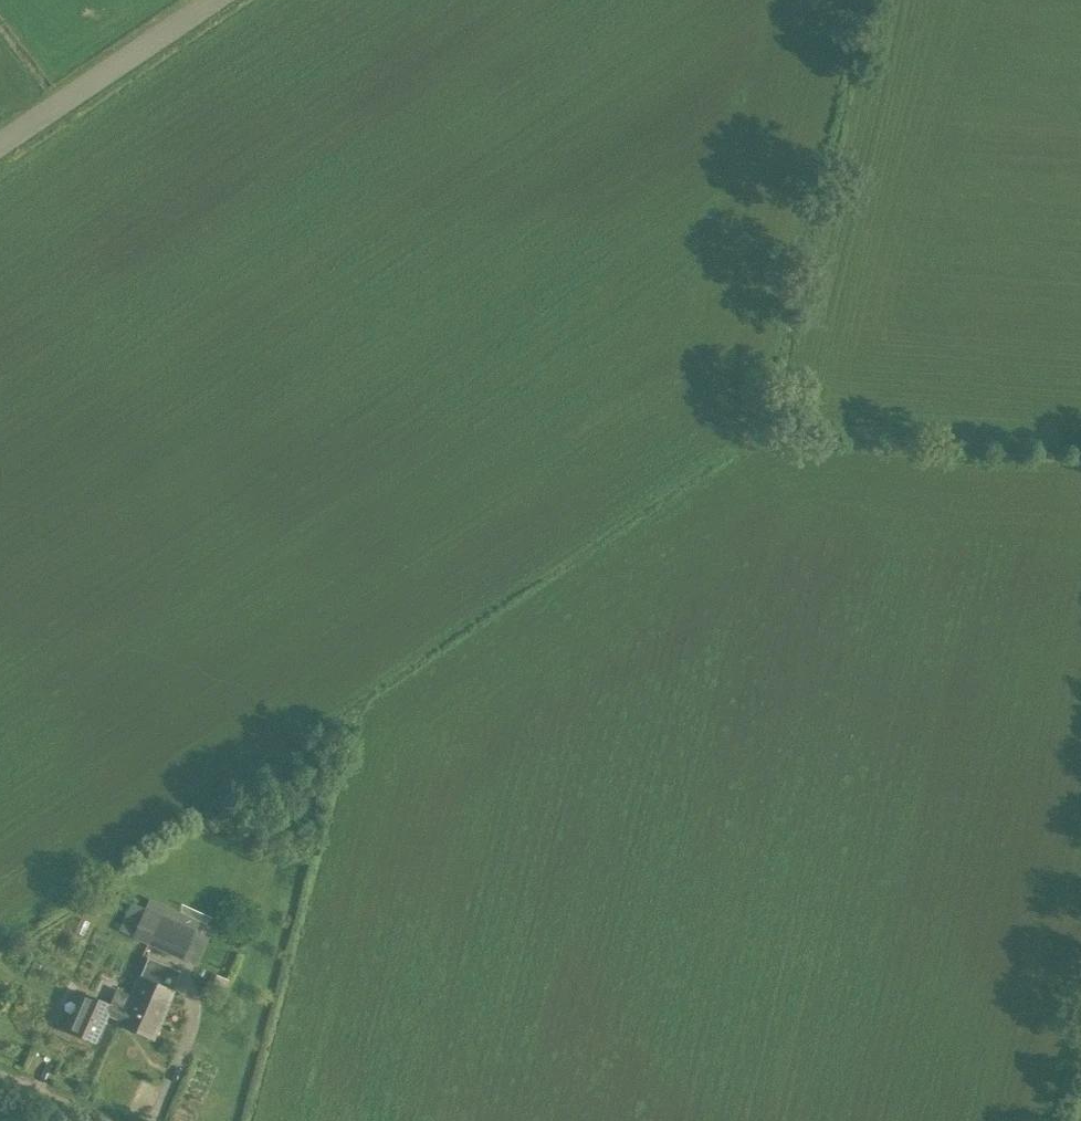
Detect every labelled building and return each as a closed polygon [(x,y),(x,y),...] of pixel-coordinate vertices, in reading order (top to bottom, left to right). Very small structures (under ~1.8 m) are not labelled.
[(101,902),(89,896),(81,914),(94,919),(101,902)] [(133,940),(148,947),(161,916),(147,910),(133,940)] [(210,939),(161,916),(148,947),(196,969),(210,939)] [(130,995),(120,1019),(119,1023),(151,1036),(170,990),(178,971),(168,966),(164,965),(147,958),(139,977),(138,977),(130,995)] [(214,975),(208,992),(223,998),(229,981),(214,975)] [(130,995),(116,989),(110,1005),(84,994),(69,1029),(97,1040),(108,1014),(120,1019),(130,995)]
